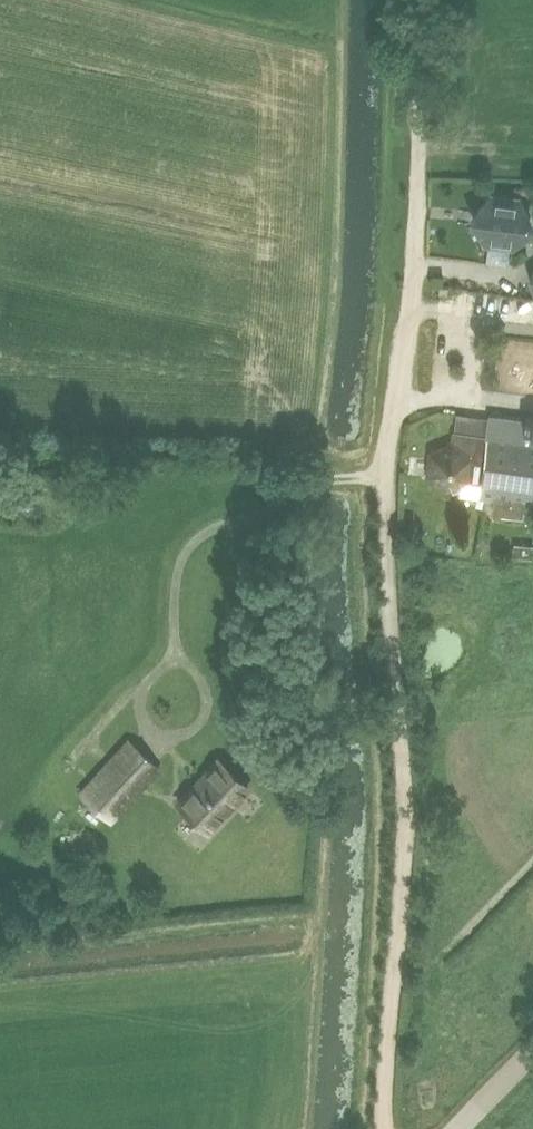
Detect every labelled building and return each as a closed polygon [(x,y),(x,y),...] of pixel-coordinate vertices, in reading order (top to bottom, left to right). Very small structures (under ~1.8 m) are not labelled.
[(528,214),(518,196),(492,193),(471,214),(486,242),(512,245),(526,230),(523,227),(525,216),(528,214)] [(453,430),(451,441),(430,451),(426,476),(445,490),(444,495),(459,497),(460,485),(468,481),(468,482),(480,484),(479,497),(496,499),(494,514),(525,518),(527,503),(532,504),(532,416),(525,415),(525,417),(489,412),(487,435),(453,430)] [(129,741),(82,792),(112,819),(158,767),(129,741)] [(209,830),(249,788),(217,759),(178,802),(209,830)]
